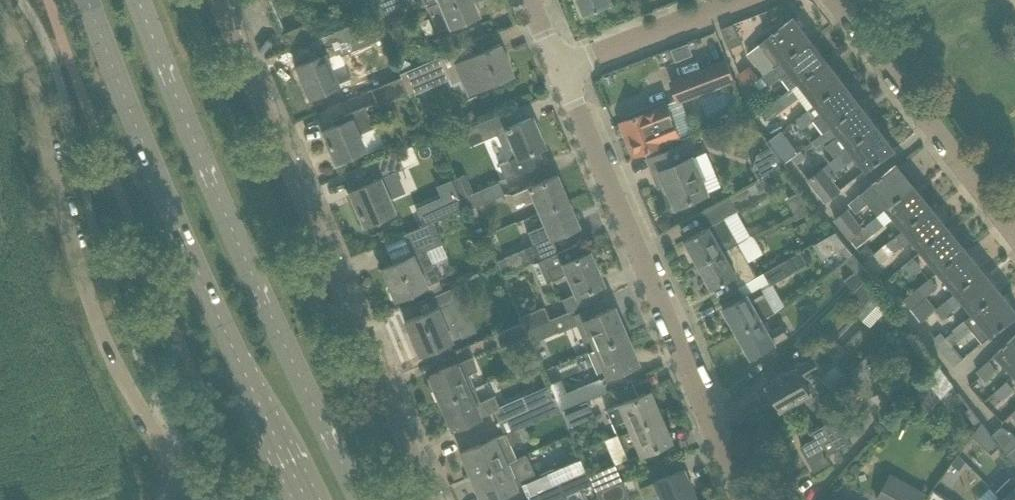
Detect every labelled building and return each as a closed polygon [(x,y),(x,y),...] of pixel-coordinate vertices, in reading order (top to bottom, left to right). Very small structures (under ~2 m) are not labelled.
[(378,16),(414,1),(414,0),(371,0),(378,16)] [(426,6),(437,31),(448,27),(478,14),(472,0),(423,0),(426,6)] [(582,16),(613,3),(612,0),(576,0),(582,16)] [(405,20),(402,12),(394,15),(398,23),(405,20)] [(318,56),(295,66),(309,97),(327,89),(337,85),(351,79),(341,55),(340,52),(349,48),(350,51),(359,47),(358,44),(378,36),(382,34),(374,14),(313,40),(311,41),(318,56)] [(775,67),(810,41),(793,19),(795,18),(794,17),(758,45),(775,67)] [(300,26),(282,34),(289,50),(311,41),(313,40),(306,23),(300,26)] [(732,24),(721,29),(726,41),(738,37),(732,24)] [(801,81),(826,62),(810,41),(775,67),(767,73),(767,72),(762,76),(769,86),(781,76),(792,69),(801,81)] [(513,76),(499,44),(466,58),(462,47),(401,74),(407,88),(427,79),(430,87),(448,79),(450,86),(470,77),(476,91),(513,76)] [(727,60),(671,81),(678,99),(679,101),(680,100),(735,80),(727,60)] [(801,81),(792,89),(798,98),(808,110),(843,84),(826,62),(801,81)] [(407,92),(401,76),(371,89),(377,104),(407,92)] [(835,124),(859,105),(843,84),(808,110),(795,119),(802,129),(825,112),(835,124)] [(792,89),(779,98),(786,107),(798,98),(792,89)] [(628,119),(621,122),(634,156),(652,149),(664,144),(664,143),(680,137),(693,131),(680,100),(679,101),(678,99),(667,104),(665,101),(627,116),(628,119)] [(772,104),(762,112),(769,121),(779,113),(772,104)] [(851,146),(876,127),(859,105),(835,124),(812,141),(819,151),(841,133),(851,146)] [(356,135),(373,127),(363,106),(343,114),(346,120),(323,130),(336,161),(363,150),(356,135)] [(531,117),(512,125),(506,127),(500,114),(477,123),(482,138),(496,133),(507,160),(499,164),(505,178),(523,170),(541,162),(536,149),(543,146),(531,117)] [(851,146),(809,178),(827,202),(842,190),(833,179),(838,175),(836,172),(848,163),(855,158),(858,155),(867,167),(868,168),(879,160),(895,148),(894,147),(892,148),(876,127),(851,146)] [(798,152),(782,130),(768,141),(772,146),(785,162),(798,152)] [(702,177),(694,157),(693,156),(691,157),(685,143),(648,159),(654,174),(660,171),(676,207),(709,193),(709,192),(721,187),(715,172),(702,177)] [(784,162),(785,162),(772,146),(758,153),(753,168),(760,179),(786,165),(784,162)] [(396,151),(370,162),(352,170),(359,186),(349,191),(363,224),(391,211),(386,199),(403,192),(394,172),(403,168),(396,151)] [(890,206),(913,187),(896,166),(898,165),(897,164),(872,184),(849,203),(857,213),(869,203),(878,215),(880,213),(890,206)] [(473,192),(465,175),(451,181),(455,190),(459,198),(473,192)] [(556,175),(537,183),(529,186),(529,187),(511,194),(515,204),(524,201),(525,204),(534,200),(539,212),(567,200),(556,175)] [(721,219),(769,193),(761,181),(714,207),(721,219)] [(498,182),(487,187),(462,197),(467,210),(504,194),(498,182)] [(930,208),(913,187),(890,206),(907,227),(930,208)] [(440,197),(415,208),(422,224),(463,207),(459,198),(455,190),(440,197)] [(578,226),(567,200),(539,212),(544,224),(536,228),(537,231),(528,234),(533,244),(550,237),(550,238),(578,226)] [(834,219),(850,238),(864,227),(848,208),(834,219)] [(924,248),(947,229),(930,208),(907,227),(885,244),(895,255),(916,238),(924,248)] [(876,232),(888,222),(880,213),(878,215),(868,223),(876,232)] [(736,243),(729,230),(723,218),(685,240),(698,264),(736,243)] [(433,221),(431,222),(402,235),(411,255),(381,268),(395,298),(438,280),(425,251),(443,243),(433,221)] [(947,229),(924,248),(941,269),(965,250),(947,229)] [(501,242),(495,231),(484,237),(495,259),(502,256),(496,245),(501,242)] [(837,231),(814,244),(822,260),(848,246),(837,231)] [(738,242),(736,243),(698,264),(712,289),(733,277),(738,287),(758,276),(738,242)] [(578,243),(560,251),(533,263),(542,284),(567,273),(576,295),(602,284),(588,252),(583,254),(578,243)] [(496,261),(502,274),(529,263),(524,250),(496,261)] [(982,271),(965,250),(941,269),(958,290),(982,271)] [(798,253),(758,276),(763,286),(723,308),(737,333),(763,318),(785,305),(773,284),(806,264),(798,253)] [(871,274),(853,253),(845,260),(855,271),(845,279),(853,289),(871,274)] [(901,268),(908,277),(922,265),(914,256),(901,268)] [(999,292),(982,271),(958,290),(976,311),(999,292)] [(848,297),(873,320),(889,304),(875,290),(877,288),(867,278),(848,297)] [(935,308),(926,296),(938,287),(931,279),(905,299),(921,320),(935,308)] [(422,314),(405,321),(411,337),(410,338),(415,351),(417,350),(418,354),(437,346),(449,341),(443,325),(453,321),(446,305),(462,298),(472,294),(466,281),(435,294),(417,302),(422,314)] [(1014,316),(1014,312),(999,292),(976,311),(965,320),(965,319),(952,330),(960,340),(973,330),(983,342),(1014,316)] [(560,299),(546,304),(550,316),(564,311),(560,299)] [(947,299),(935,308),(943,318),(955,310),(947,299)] [(520,317),(523,323),(526,330),(549,320),(544,307),(520,317)] [(584,310),(572,314),(576,323),(576,324),(588,351),(624,336),(612,308),(594,316),(588,318),(584,310)] [(770,331),(763,318),(737,333),(750,357),(789,336),(783,324),(770,331)] [(555,333),(549,320),(526,330),(528,335),(532,344),(555,333)] [(528,335),(526,330),(523,323),(496,335),(501,347),(528,335)] [(996,352),(1014,373),(1014,335),(996,352)] [(636,363),(624,336),(588,351),(600,379),(636,363)] [(962,359),(946,338),(937,345),(954,366),(962,359)] [(852,371),(855,376),(853,377),(866,400),(880,392),(878,389),(889,382),(885,375),(872,351),(852,371)] [(471,357),(446,368),(428,376),(439,402),(473,388),(467,375),(477,371),(471,357)] [(822,378),(818,372),(821,370),(814,358),(788,372),(786,370),(774,377),(776,381),(767,386),(781,410),(802,398),(814,409),(834,389),(822,378)] [(987,361),(976,371),(985,380),(996,370),(987,361)] [(586,400),(580,387),(566,392),(561,380),(550,385),(555,397),(560,411),(586,400)] [(997,390),(1005,399),(1014,390),(1014,388),(1008,380),(997,390)] [(925,416),(944,395),(929,382),(911,402),(925,416)] [(555,397),(550,385),(522,397),(527,409),(555,397)] [(479,402),(473,388),(439,402),(451,429),(499,409),(493,396),(479,402)] [(648,392),(637,396),(606,410),(617,435),(630,429),(659,417),(648,392)] [(560,411),(555,397),(527,409),(533,423),(560,411)] [(593,417),(586,400),(560,411),(567,427),(593,417)] [(837,416),(829,420),(812,430),(815,436),(801,445),(814,469),(830,460),(827,454),(851,440),(837,416)] [(669,441),(659,417),(630,429),(617,435),(627,459),(640,454),(669,441)] [(983,421),(973,435),(991,454),(1001,445),(993,434),(983,421)] [(993,434),(1001,445),(1008,454),(1014,447),(1014,435),(1010,430),(1002,427),(993,434)] [(514,458),(508,444),(520,439),(515,429),(504,434),(460,452),(471,477),(503,463),(514,458)] [(965,458),(972,449),(966,444),(959,454),(965,458)] [(471,477),(481,499),(485,499),(500,494),(525,483),(537,478),(526,453),(514,458),(509,461),(503,463),(471,477)] [(964,464),(966,461),(959,456),(953,464),(959,469),(964,464)] [(553,470),(558,482),(586,470),(581,459),(553,470)] [(587,474),(592,484),(595,491),(620,480),(613,463),(587,474)] [(564,496),(592,484),(587,474),(586,470),(558,482),(559,484),(564,496)] [(663,478),(640,488),(644,499),(658,493),(660,496),(662,499),(694,499),(681,470),(663,478)] [(1012,476),(995,492),(999,496),(1000,495),(1004,499),(1014,499),(1014,478),(1012,476)] [(877,499),(878,499),(923,499),(925,497),(890,478),(877,499)] [(620,480),(595,491),(598,499),(622,499),(628,497),(620,480)]
